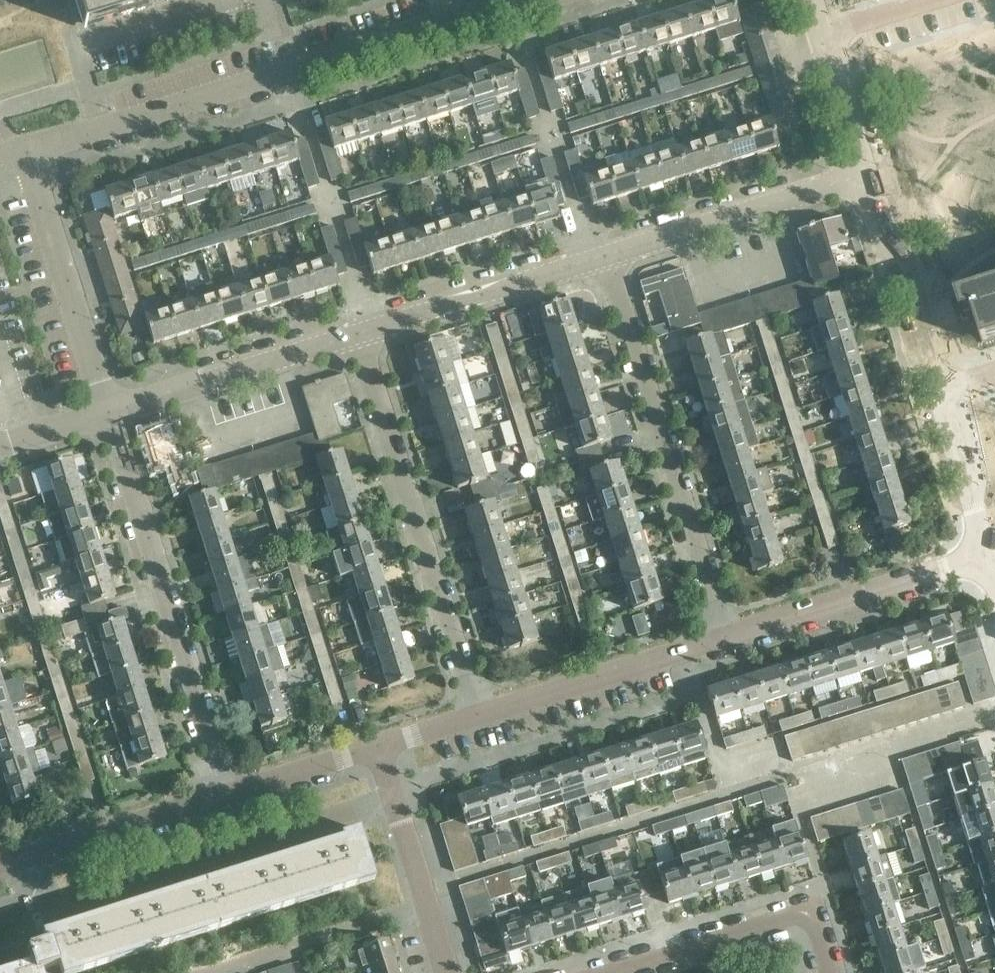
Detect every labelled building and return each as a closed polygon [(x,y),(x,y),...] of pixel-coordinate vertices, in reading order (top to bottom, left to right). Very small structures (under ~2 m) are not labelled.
[(81,23),(153,0),(74,0),(81,23)] [(738,22),(735,13),(731,0),(712,0),(706,2),(714,29),(737,22),(737,23),(738,23),(738,22)] [(714,29),(706,2),(683,9),(691,36),(714,29)] [(735,13),(738,22),(741,21),(756,67),(779,59),(761,3),(738,10),(738,12),(735,13)] [(691,36),(683,9),(660,16),(668,43),(691,36)] [(645,51),(668,43),(660,16),(637,24),(645,51)] [(614,31),(622,58),(645,51),(637,24),(614,31)] [(599,65),(622,58),(614,31),(591,38),(599,65)] [(576,72),(599,65),(591,38),(568,45),(576,72)] [(542,52),(546,62),(552,81),(553,81),(553,80),(553,79),(576,72),(568,45),(544,53),(544,51),(542,52)] [(517,92),(518,92),(518,91),(513,73),(512,73),(509,62),(508,63),(508,64),(486,71),(494,98),(517,91),(517,92)] [(561,108),(553,81),(552,81),(546,62),(535,65),(550,112),(561,108)] [(768,119),(771,129),(775,127),(775,129),(798,121),(781,65),(757,72),(772,117),(768,119)] [(737,71),(740,80),(751,76),(749,67),(737,71)] [(518,91),(518,92),(526,119),(538,115),(523,69),(513,73),(518,91)] [(494,98),(486,71),(463,78),(471,105),(494,98)] [(728,83),(740,80),(737,71),(726,75),(728,83)] [(717,87),(728,83),(726,75),(714,78),(717,87)] [(471,105),(463,78),(439,85),(448,113),(471,105)] [(706,90),(717,87),(714,78),(703,82),(706,90)] [(691,85),(694,94),(706,90),(703,82),(691,85)] [(425,120),(448,113),(439,85),(417,92),(425,120)] [(683,98),(694,94),(691,85),(680,89),(683,98)] [(669,92),(671,101),(683,98),(680,89),(669,92)] [(402,127),(425,120),(417,92),(394,100),(402,127)] [(668,102),(671,101),(669,92),(657,96),(660,105),(662,104),(668,102)] [(649,108),(660,105),(657,96),(646,99),(649,108)] [(637,112),(649,108),(646,99),(635,103),(637,112)] [(394,100),(371,107),(379,134),(402,127),(394,100)] [(574,105),(578,116),(588,112),(584,101),(574,105)] [(668,102),(662,104),(665,115),(671,113),(668,102)] [(623,107),(626,115),(637,112),(635,103),(623,107)] [(356,142),(379,134),(371,107),(348,114),(356,142)] [(615,119),(626,115),(623,107),(612,110),(615,119)] [(603,122),(615,119),(612,110),(601,114),(603,122)] [(333,150),(334,149),(334,148),(356,142),(348,114),(325,121),(325,120),(324,121),(327,131),(333,150)] [(592,126),(603,122),(601,114),(589,117),(592,126)] [(578,121),(581,130),(592,126),(589,117),(578,121)] [(777,148),(771,129),(768,119),(768,118),(767,119),(767,120),(745,127),(754,154),(776,147),(776,148),(777,148)] [(569,133),(581,130),(578,121),(566,124),(569,133)] [(731,161),(754,154),(745,127),(722,134),(731,161)] [(333,150),(327,131),(316,134),(330,181),(342,177),(333,150)] [(297,161),(298,161),(299,161),(292,141),(289,132),(288,132),(289,133),(267,140),(275,167),(297,160),(297,161)] [(699,141),(707,168),(731,161),(722,134),(699,141)] [(520,139),(523,147),(534,144),(532,136),(520,139)] [(299,161),(298,161),(306,188),(318,185),(304,138),(292,141),(299,161)] [(509,143),(511,151),(523,147),(520,139),(509,143)] [(661,183),(684,175),(676,149),(673,139),(649,146),(661,183)] [(251,174),(275,167),(267,140),(243,147),(251,174)] [(684,175),(707,168),(699,141),(676,149),(684,175)] [(497,146),(500,154),(511,151),(509,143),(497,146)] [(488,158),(500,154),(497,146),(486,150),(488,158)] [(630,163),(638,190),(661,183),(649,146),(627,153),(630,163)] [(220,154),(229,181),(251,174),(243,147),(220,154)] [(582,177),(583,176),(574,149),(563,153),(577,199),(589,196),(582,177)] [(477,162),(488,158),(486,150),(475,153),(477,162)] [(466,165),(477,162),(475,153),(463,157),(466,165)] [(205,189),(229,181),(220,154),(197,162),(205,189)] [(453,169),(466,165),(463,157),(450,161),(453,169)] [(516,169),(513,157),(489,164),(493,176),(516,169)] [(548,187),(554,207),(565,203),(551,157),(539,160),(545,179),(548,187)] [(440,173),(453,169),(450,161),(438,165),(440,173)] [(183,196),(205,189),(197,162),(174,169),(183,196)] [(615,197),(638,190),(630,163),(607,170),(615,197)] [(429,177),(440,173),(438,165),(426,169),(429,177)] [(159,203),(183,196),(174,169),(151,176),(159,203)] [(417,180),(429,177),(426,169),(415,172),(417,180)] [(583,176),(582,177),(589,196),(592,206),(593,205),(592,204),(615,197),(607,170),(584,178),(583,176)] [(406,184),(417,180),(415,172),(404,176),(406,184)] [(136,210),(159,203),(151,176),(128,183),(136,210)] [(392,179),(395,187),(406,184),(404,176),(392,179)] [(392,179),(381,183),(383,191),(395,187),(392,179)] [(557,217),(554,207),(548,187),(547,188),(545,179),(522,187),(534,223),(556,216),(556,217),(557,217)] [(113,217),(136,210),(128,183),(105,191),(104,190),(103,190),(109,209),(112,219),(113,220),(114,219),(113,217)] [(381,183),(370,186),(372,195),(383,191),(381,183)] [(372,195),(370,186),(358,190),(361,198),(372,195)] [(510,230),(534,223),(522,187),(499,194),(502,204),(510,230)] [(435,202),(431,189),(422,192),(426,205),(435,202)] [(258,194),(263,207),(275,204),(270,190),(258,194)] [(349,202),(361,198),(358,190),(347,194),(349,202)] [(487,237),(510,230),(502,204),(479,211),(487,237)] [(300,208),(303,216),(314,212),(312,205),(300,208)] [(291,220),(303,216),(300,208),(289,212),(291,220)] [(109,220),(112,219),(109,209),(106,210),(105,209),(82,216),(100,273),(124,265),(109,220)] [(479,211),(456,218),(464,245),(487,237),(479,211)] [(291,220),(289,212),(278,216),(280,223),(291,220)] [(278,216),(266,219),(269,227),(280,223),(278,216)] [(362,246),(363,245),(354,218),(343,222),(357,268),(368,265),(362,246)] [(464,245),(456,218),(433,225),(441,252),(464,245)] [(824,298),(824,297),(820,283),(836,278),(827,250),(847,244),(839,218),(796,232),(811,278),(817,300),(824,298)] [(269,227),(266,219),(255,223),(257,230),(269,227)] [(257,230),(255,223),(244,226),(246,234),(257,230)] [(194,225),(195,233),(204,233),(203,226),(194,225)] [(328,256),(334,276),(345,272),(331,225),(319,229),(327,256),(328,256)] [(441,252),(433,225),(410,232),(418,259),(441,252)] [(244,226),(232,230),(235,238),(246,234),(244,226)] [(235,238),(232,230),(221,233),(223,241),(235,238)] [(395,266),(418,259),(410,232),(387,239),(395,266)] [(211,245),(223,241),(221,233),(209,237),(211,245)] [(201,248),(211,245),(209,237),(198,240),(201,248)] [(850,239),(855,253),(862,251),(858,237),(850,239)] [(363,245),(362,246),(368,265),(372,275),(373,274),(373,273),(395,266),(387,239),(364,247),(363,245)] [(189,252),(201,248),(198,240),(187,244),(189,252)] [(149,251),(146,243),(131,248),(134,256),(149,251)] [(178,256),(189,252),(187,244),(176,248),(178,256)] [(167,259),(178,256),(176,248),(164,251),(167,259)] [(155,263),(167,259),(164,251),(153,255),(155,263)] [(144,266),(155,263),(153,255),(142,258),(144,266)] [(338,286),(334,276),(328,256),(327,256),(328,258),(305,265),(313,292),(336,285),(337,286),(338,286)] [(144,266),(142,258),(130,262),(133,270),(144,266)] [(305,265),(282,272),(291,299),(313,292),(305,265)] [(699,324),(696,314),(682,268),(639,281),(642,295),(658,290),(669,328),(665,329),(663,324),(650,328),(653,338),(671,333),(699,324)] [(143,326),(146,325),(144,316),(143,314),(142,314),(143,315),(139,316),(126,271),(102,278),(120,335),(143,327),(143,326)] [(291,299),(282,272),(259,280),(268,306),(291,299)] [(818,302),(817,300),(811,278),(799,282),(806,305),(812,303),(818,302)] [(244,314),(268,306),(259,280),(236,287),(244,314)] [(795,308),(806,305),(799,282),(788,285),(795,308)] [(221,321),(213,294),(210,284),(187,291),(190,301),(198,328),(221,321)] [(784,312),(795,308),(788,285),(777,289),(784,312)] [(956,297),(961,313),(971,310),(976,325),(981,342),(985,341),(984,339),(994,335),(994,285),(956,297)] [(221,321),(244,314),(236,287),(213,294),(221,321)] [(773,315),(784,312),(777,289),(765,292),(773,315)] [(757,324),(766,322),(767,321),(759,294),(747,298),(755,325),(757,324)] [(824,298),(817,300),(818,302),(812,303),(819,327),(843,319),(844,319),(840,307),(839,308),(836,297),(838,296),(837,295),(826,298),(826,297),(824,297),(824,298)] [(742,300),(730,304),(737,327),(749,323),(742,300)] [(167,309),(175,336),(198,328),(190,301),(167,309)] [(546,333),(571,326),(573,325),(569,313),(567,314),(564,303),(566,303),(566,301),(553,305),(553,304),(550,305),(550,306),(528,313),(535,337),(546,333)] [(726,330),(737,327),(730,304),(719,307),(726,330)] [(715,334),(721,332),(726,330),(719,307),(708,311),(715,334)] [(144,316),(146,325),(152,344),(153,344),(153,343),(175,336),(167,309),(144,316)] [(512,324),(509,311),(498,315),(501,327),(512,324)] [(703,338),(715,334),(708,311),(696,314),(699,324),(703,337),(703,338)] [(846,331),(843,319),(819,327),(824,340),(811,344),(814,353),(826,349),(850,341),(852,340),(848,330),(846,331)] [(772,341),(766,322),(757,324),(763,344),(772,341)] [(488,338),(498,335),(494,324),(485,327),(488,338)] [(574,337),(571,326),(546,333),(553,356),(578,348),(581,348),(576,336),(574,337)] [(699,327),(691,329),(694,338),(702,335),(699,327)] [(721,332),(715,334),(703,338),(703,337),(684,343),(688,354),(689,354),(693,365),(728,354),(721,332)] [(502,347),(498,335),(488,338),(492,350),(502,347)] [(422,371),(448,363),(440,341),(421,347),(419,340),(411,342),(413,349),(417,361),(419,360),(422,371)] [(779,362),(772,341),(763,344),(769,365),(779,362)] [(853,353),(850,341),(826,349),(834,372),(857,365),(859,364),(855,352),(853,353)] [(505,358),(502,347),(492,350),(496,361),(505,358)] [(582,360),(578,348),(553,356),(561,380),(586,372),(588,371),(584,359),(582,360)] [(144,360),(142,352),(131,356),(134,364),(144,360)] [(728,354),(693,365),(691,366),(695,377),(697,376),(700,388),(735,376),(728,354)] [(499,372),(509,369),(505,358),(496,361),(499,372)] [(786,384),(779,362),(769,365),(777,387),(786,384)] [(448,363),(422,371),(420,372),(424,384),(426,383),(429,394),(455,386),(448,363)] [(861,376),(857,365),(834,372),(838,384),(824,389),(827,399),(841,395),(864,387),(866,386),(862,375),(861,376)] [(509,369),(499,372),(503,384),(512,381),(509,369)] [(568,402),(593,395),(595,394),(591,382),(589,383),(586,372),(561,380),(564,392),(552,396),(556,407),(568,402)] [(325,454),(327,453),(322,439),(340,434),(331,405),(351,399),(344,374),(318,382),(318,381),(313,383),(313,384),(300,388),(304,399),(306,398),(312,417),(310,418),(315,433),(322,457),(325,456),(325,454)] [(735,376),(700,388),(698,389),(702,400),(704,399),(707,411),(742,399),(735,376)] [(512,381),(503,384),(506,395),(516,392),(512,381)] [(784,410),(793,407),(786,384),(777,387),(784,410)] [(455,386),(429,394),(427,395),(431,407),(433,406),(437,417),(462,409),(455,386)] [(848,418),(872,410),(873,409),(869,398),(868,399),(864,387),(841,395),(848,418)] [(520,404),(516,392),(506,395),(510,407),(520,404)] [(596,405),(593,395),(568,402),(556,407),(555,407),(562,429),(563,429),(600,417),(602,416),(598,405),(596,405)] [(742,399),(707,411),(706,412),(709,422),(711,422),(715,433),(749,422),(742,399)] [(523,415),(520,404),(510,407),(514,419),(523,415)] [(784,410),(791,433),(801,430),(793,407),(784,410)] [(462,409),(437,417),(435,418),(439,429),(441,429),(444,440),(470,432),(462,409)] [(875,421),(872,410),(848,418),(855,440),(879,433),(880,432),(877,420),(875,421)] [(527,427),(523,415),(514,419),(517,429),(527,427)] [(575,450),(578,462),(601,455),(598,443),(609,439),(606,428),(603,428),(600,417),(563,429),(571,452),(575,450)] [(516,444),(509,421),(499,424),(506,447),(516,444)] [(756,445),(749,422),(715,433),(713,434),(716,445),(718,444),(721,456),(745,448),(756,445)] [(188,499),(195,497),(172,425),(142,434),(152,467),(168,467),(175,490),(184,487),(188,499)] [(530,438),(527,427),(517,429),(521,441),(530,438)] [(798,455),(808,452),(801,430),(791,433),(798,455)] [(470,432),(444,440),(442,441),(446,452),(448,452),(451,463),(477,454),(470,432)] [(322,457),(315,433),(302,437),(310,459),(315,457),(315,459),(322,457)] [(882,444),(879,433),(855,440),(863,462),(886,455),(887,454),(884,443),(882,444)] [(310,459),(302,437),(291,440),(298,462),(310,459)] [(534,449),(530,438),(521,441),(524,452),(534,449)] [(298,462),(291,440),(280,444),(287,466),(298,462)] [(275,470),(287,466),(280,444),(268,447),(275,470)] [(725,467),(729,478),(752,470),(745,448),(721,456),(720,456),(723,467),(725,467)] [(250,452),(258,476),(270,472),(262,449),(250,452)] [(537,461),(534,449),(524,452),(528,464),(537,461)] [(329,453),(327,453),(325,454),(325,456),(322,457),(315,459),(322,482),(348,474),(341,451),(330,454),(329,453)] [(798,455),(805,478),(815,475),(808,452),(798,455)] [(244,454),(232,458),(239,481),(251,477),(244,454)] [(469,483),(469,485),(473,483),(473,482),(484,478),(477,454),(451,463),(449,463),(453,475),(455,474),(459,485),(457,486),(457,487),(469,483)] [(601,455),(578,462),(582,474),(589,471),(597,495),(622,487),(624,486),(620,475),(618,476),(614,465),(617,464),(616,462),(605,467),(601,455)] [(870,485),(893,478),(894,477),(891,465),(889,466),(886,455),(863,462),(870,485)] [(227,485),(239,481),(232,458),(220,462),(227,485)] [(53,491),(77,483),(70,459),(60,463),(59,461),(55,463),(56,464),(46,468),(53,491)] [(216,489),(227,485),(220,462),(208,466),(215,490),(217,489),(216,489)] [(203,494),(213,491),(215,490),(208,466),(195,470),(203,494)] [(753,472),(752,470),(729,478),(727,478),(731,490),(733,490),(736,501),(759,493),(771,490),(764,468),(753,472)] [(270,472),(258,476),(259,480),(260,479),(266,498),(275,496),(269,476),(271,475),(270,472)] [(492,476),(484,478),(473,482),(473,483),(469,485),(476,507),(492,502),(499,500),(496,488),(505,485),(501,473),(492,476)] [(355,497),(348,474),(322,482),(330,505),(355,497)] [(822,497),(815,475),(805,478),(812,500),(822,497)] [(897,489),(893,478),(870,485),(877,508),(900,500),(902,500),(898,488),(897,489)] [(22,493),(17,479),(6,482),(11,496),(22,493)] [(39,495),(46,517),(85,506),(77,483),(53,491),(39,495)] [(517,496),(513,484),(497,489),(501,501),(517,496)] [(539,500),(549,497),(546,486),(536,489),(539,500)] [(592,522),(604,518),(629,510),(631,509),(628,498),(626,498),(622,487),(597,495),(584,499),(592,522)] [(220,514),(213,491),(203,494),(195,497),(188,499),(195,522),(220,514)] [(759,493),(736,501),(734,502),(738,512),(740,512),(743,523),(766,515),(759,493)] [(283,519),(275,496),(266,498),(273,522),(283,519)] [(362,519),(355,497),(330,505),(337,527),(362,519)] [(549,497),(539,500),(543,512),(553,509),(549,497)] [(822,497),(812,500),(819,523),(829,520),(822,497)] [(904,511),(900,500),(877,508),(884,530),(897,526),(909,522),(905,511),(904,511)] [(492,502),(476,507),(464,511),(468,522),(470,521),(474,532),(499,524),(492,502)] [(0,507),(0,519),(10,516),(6,505),(0,507)] [(85,506),(46,517),(54,540),(58,539),(92,529),(85,506)] [(556,520),(553,509),(543,512),(547,523),(556,520)] [(611,540),(638,531),(635,520),(633,521),(629,510),(604,518),(611,540)] [(227,537),(220,514),(195,522),(202,545),(227,537)] [(766,515),(743,523),(741,524),(745,535),(747,534),(750,546),(773,538),(766,515)] [(0,519),(0,520),(3,531),(14,528),(10,516),(0,519)] [(290,542),(283,519),(273,522),(281,545),(290,542)] [(362,519),(337,527),(324,532),(331,554),(369,542),(362,519)] [(560,531),(556,520),(547,523),(550,535),(560,531)] [(837,545),(829,520),(819,523),(827,548),(837,545)] [(499,524),(474,532),(471,533),(475,545),(478,544),(481,555),(506,547),(499,524)] [(904,549),(897,526),(884,530),(883,531),(890,554),(891,553),(891,552),(902,549),(902,550),(904,549)] [(17,539),(14,528),(3,531),(7,542),(17,539)] [(92,529),(58,539),(65,562),(74,559),(99,551),(92,529)] [(564,543),(560,531),(550,535),(554,546),(564,543)] [(618,564),(644,556),(646,555),(642,543),(640,544),(637,533),(639,532),(638,531),(611,540),(618,564)] [(209,567),(235,559),(227,537),(202,545),(209,567)] [(781,562),(773,538),(750,546),(748,546),(752,558),(754,557),(757,569),(756,570),(756,571),(767,567),(767,568),(771,567),(771,566),(781,562)] [(21,550),(17,539),(7,542),(11,553),(21,550)] [(298,565),(290,542),(281,545),(288,568),(298,565)] [(369,542),(331,554),(338,578),(351,573),(377,566),(369,542)] [(567,554),(564,543),(554,546),(557,557),(567,554)] [(506,547),(481,555),(479,556),(482,567),(485,567),(488,578),(514,570),(506,547)] [(11,553),(14,565),(24,562),(21,550),(11,553)] [(81,582),(106,574),(99,551),(74,559),(81,582)] [(571,566),(567,554),(557,557),(561,569),(571,566)] [(247,555),(235,559),(209,567),(217,590),(254,578),(247,555)] [(647,567),(644,556),(618,564),(625,587),(651,578),(653,577),(649,566),(647,567)] [(28,574),(24,562),(14,565),(18,577),(28,574)] [(60,573),(58,564),(34,571),(40,591),(47,588),(44,578),(60,573)] [(305,587),(298,565),(288,568),(295,590),(305,587)] [(384,587),(377,566),(351,573),(358,595),(384,587)] [(575,577),(571,566),(561,569),(565,580),(575,577)] [(514,570),(488,578),(486,579),(490,591),(492,590),(496,601),(521,593),(514,570)] [(21,588),(32,585),(28,574),(18,577),(21,588)] [(114,597),(106,574),(81,582),(88,604),(80,607),(71,609),(75,622),(106,612),(103,601),(114,597)] [(578,588),(575,577),(565,580),(568,592),(578,588)] [(258,589),(254,578),(217,590),(224,613),(249,605),(245,593),(258,589)] [(654,589),(651,578),(625,587),(633,609),(653,603),(660,600),(657,589),(654,589)] [(323,600),(318,584),(306,588),(311,603),(323,600)] [(35,596),(32,585),(21,588),(25,599),(35,596)] [(312,610),(305,587),(295,590),(302,613),(312,610)] [(384,587),(358,595),(362,608),(349,612),(352,621),(366,618),(391,610),(384,587)] [(572,603),(582,600),(578,588),(568,592),(572,603)] [(521,593),(496,601),(493,602),(497,613),(499,613),(503,624),(528,616),(525,605),(535,602),(531,591),(521,594),(521,593)] [(39,607),(35,596),(25,599),(29,610),(39,607)] [(585,611),(582,600),(572,603),(575,614),(585,611)] [(660,600),(653,603),(656,612),(663,610),(660,600)] [(256,627),(249,605),(224,613),(231,635),(256,627)] [(42,619),(39,607),(29,610),(32,622),(42,619)] [(319,633),(312,610),(302,613),(310,636),(319,633)] [(391,610),(366,618),(352,621),(359,645),(373,641),(398,633),(391,610)] [(589,623),(585,611),(575,614),(579,626),(589,623)] [(106,612),(75,622),(60,627),(64,639),(83,633),(90,654),(128,642),(121,621),(110,624),(106,612)] [(950,634),(964,630),(959,613),(945,617),(944,615),(921,623),(930,650),(953,643),(950,634)] [(528,616),(503,624),(500,625),(504,636),(507,636),(510,647),(508,648),(508,649),(520,645),(520,646),(524,645),(524,643),(536,640),(528,616)] [(897,630),(906,657),(930,650),(921,623),(897,630)] [(60,627),(46,631),(50,643),(64,639),(60,627)] [(231,635),(238,658),(264,650),(256,627),(231,635)] [(955,647),(979,639),(975,627),(964,630),(950,634),(953,643),(955,647)] [(906,657),(897,630),(873,638),(882,665),(906,657)] [(326,655),(319,633),(310,636),(317,658),(326,655)] [(405,656),(398,633),(373,641),(380,664),(405,656)] [(613,646),(615,638),(603,635),(601,644),(613,646)] [(881,665),(882,665),(873,638),(850,645),(858,672),(870,669),(874,682),(885,678),(881,665)] [(958,658),(982,651),(979,639),(955,647),(958,658)] [(97,678),(110,674),(135,666),(128,642),(90,654),(97,678)] [(43,657),(53,654),(50,643),(40,646),(43,657)] [(835,680),(858,672),(850,645),(826,653),(835,680)] [(276,647),(264,650),(238,658),(245,681),(283,669),(276,647)] [(299,657),(301,663),(312,660),(308,649),(302,651),(299,657)] [(961,669),(986,661),(982,651),(958,658),(961,669)] [(811,687),(835,680),(826,653),(802,660),(811,687)] [(47,669),(57,665),(53,654),(43,657),(47,669)] [(334,678),(326,655),(317,658),(324,681),(334,678)] [(413,679),(405,656),(380,664),(387,687),(413,679)] [(778,667),(787,695),(811,687),(802,660),(778,667)] [(961,669),(965,681),(989,673),(986,661),(961,669)] [(57,665),(47,669),(50,680),(60,677),(57,665)] [(117,696),(142,688),(135,666),(110,674),(117,696)] [(936,671),(939,681),(955,676),(952,666),(936,671)] [(763,702),(787,695),(778,667),(755,675),(763,702)] [(286,681),(283,669),(245,681),(252,704),(278,696),(274,685),(286,681)] [(923,686),(939,681),(936,671),(920,676),(923,686)] [(969,693),(993,685),(989,673),(965,681),(969,693)] [(354,675),(341,679),(344,690),(358,686),(354,675)] [(731,682),(739,710),(763,702),(755,675),(731,682)] [(64,688),(60,677),(50,680),(54,692),(64,688)] [(341,702),(334,678),(324,681),(331,704),(341,702)] [(889,686),(892,696),(907,691),(905,681),(889,686)] [(716,717),(739,710),(731,682),(707,690),(716,717)] [(957,682),(945,686),(952,710),(964,706),(957,682)] [(0,683),(0,708),(8,705),(1,683),(0,683)] [(993,685),(969,693),(972,704),(994,697),(994,691),(993,685)] [(875,701),(892,696),(889,686),(872,691),(875,701)] [(941,714),(952,710),(945,686),(933,689),(941,714)] [(58,703),(68,699),(64,688),(54,692),(58,703)] [(105,701),(112,723),(150,711),(142,688),(117,696),(105,701)] [(929,717),(941,714),(933,689),(922,693),(929,717)] [(918,721),(929,717),(922,693),(910,697),(918,721)] [(285,719),(278,696),(252,704),(260,727),(271,723),(271,725),(276,724),(275,722),(285,719)] [(841,701),(844,711),(860,706),(857,696),(841,701)] [(907,724),(918,721),(910,697),(899,700),(907,724)] [(71,711),(68,699),(58,703),(61,714),(71,711)] [(895,728),(907,724),(899,700),(887,704),(895,728)] [(828,716),(844,711),(841,701),(825,706),(828,716)] [(884,732),(895,728),(887,704),(876,707),(884,732)] [(16,728),(8,705),(0,708),(0,733),(16,728)] [(872,735),(884,732),(876,707),(865,711),(872,735)] [(75,722),(71,711),(61,714),(65,726),(75,722)] [(119,746),(157,734),(150,711),(112,723),(119,746)] [(794,716),(797,726),(813,721),(810,711),(794,716)] [(861,739),(872,735),(865,711),(853,715),(861,739)] [(849,742),(861,739),(853,715),(842,718),(849,742)] [(782,730),(797,726),(794,716),(779,721),(782,730)] [(838,746),(849,742),(842,718),(830,722),(838,746)] [(78,734),(75,722),(65,726),(68,737),(78,734)] [(826,750),(838,746),(830,722),(819,726),(826,750)] [(671,731),(679,758),(681,766),(705,759),(702,751),(703,751),(695,723),(671,731)] [(0,733),(0,758),(33,748),(36,744),(31,728),(26,725),(16,728),(0,733)] [(746,731),(749,741),(766,735),(763,726),(746,731)] [(807,729),(815,753),(826,750),(819,726),(807,729)] [(804,757),(815,753),(807,729),(796,733),(804,757)] [(63,739),(60,730),(47,734),(50,743),(51,743),(63,739)] [(679,758),(671,731),(647,738),(656,766),(679,758)] [(733,745),(749,741),(746,731),(730,736),(733,745)] [(804,757),(796,733),(784,737),(791,761),(804,757)] [(72,748),(82,745),(78,734),(68,737),(72,748)] [(157,734),(119,746),(126,769),(164,757),(157,734)] [(623,746),(634,781),(645,778),(643,770),(656,766),(647,738),(623,746)] [(63,739),(51,743),(55,755),(67,751),(63,739)] [(965,767),(957,769),(962,784),(951,787),(954,795),(990,784),(983,761),(982,761),(976,741),(960,746),(958,742),(965,767)] [(954,770),(957,769),(965,767),(958,742),(946,746),(954,770)] [(85,756),(82,745),(72,748),(76,760),(85,756)] [(634,781),(623,746),(600,753),(611,789),(634,781)] [(943,774),(954,770),(946,746),(935,750),(943,774)] [(0,758),(0,768),(4,782),(30,774),(40,771),(33,748),(0,758)] [(931,777),(943,774),(935,750),(924,753),(931,777)] [(587,796),(611,789),(600,753),(576,760),(587,796)] [(919,781),(931,777),(924,753),(912,757),(919,781)] [(89,768),(85,756),(76,760),(79,771),(89,768)] [(909,784),(919,781),(912,757),(901,760),(909,784)] [(552,768),(563,804),(587,796),(576,760),(552,768)] [(93,780),(89,768),(79,771),(83,783),(93,780)] [(130,779),(138,776),(135,768),(127,771),(130,779)] [(528,775),(537,803),(539,811),(563,804),(552,768),(528,775)] [(37,797),(30,774),(4,782),(12,805),(37,797)] [(505,783),(513,811),(537,803),(528,775),(505,783)] [(704,782),(688,787),(691,796),(707,791),(714,789),(712,779),(704,782)] [(515,818),(513,811),(505,783),(481,790),(489,818),(491,826),(515,818)] [(994,808),(994,799),(990,784),(954,795),(952,796),(959,819),(994,808)] [(675,801),(691,796),(688,787),(672,792),(675,801)] [(759,792),(762,801),(778,796),(776,787),(759,792)] [(890,793),(897,817),(909,813),(901,789),(890,793)] [(916,807),(925,804),(920,789),(911,792),(916,807)] [(443,804),(448,822),(463,817),(465,826),(489,818),(481,790),(457,798),(458,800),(443,804)] [(746,806),(762,801),(759,792),(744,797),(746,806)] [(897,817),(890,793),(878,797),(886,821),(897,817)] [(641,802),(644,811),(660,806),(657,797),(641,802)] [(886,821),(878,797),(867,800),(874,824),(886,821)] [(855,804),(863,828),(874,824),(867,800),(855,804)] [(713,807),(716,816),(733,810),(730,801),(713,807)] [(627,817),(644,811),(641,802),(624,807),(627,817)] [(851,831),(863,828),(855,804),(844,807),(851,831)] [(925,804),(916,807),(921,823),(931,820),(930,819),(933,818),(935,815),(932,805),(926,807),(925,804)] [(701,821),(716,816),(713,807),(698,811),(701,821)] [(840,835),(851,831),(844,807),(833,811),(840,835)] [(994,833),(994,808),(959,819),(967,842),(994,833)] [(829,838),(840,835),(833,811),(821,814),(829,838)] [(593,817),(596,827),(612,821),(610,812),(593,817)] [(817,842),(829,838),(821,814),(810,818),(817,842)] [(667,821),(670,830),(687,825),(684,816),(667,821)] [(463,817),(448,822),(439,825),(443,837),(467,830),(465,826),(463,817)] [(580,831),(596,827),(593,817),(578,822),(580,831)] [(655,835),(670,830),(667,821),(652,826),(655,835)] [(771,830),(783,866),(806,859),(794,822),(771,830)] [(545,832),(548,841),(565,836),(562,827),(545,832)] [(909,847),(918,844),(914,829),(905,832),(909,847)] [(43,970),(59,964),(61,972),(77,972),(374,879),(359,830),(341,835),(342,837),(48,930),(49,936),(25,944),(27,948),(31,963),(0,972),(44,972),(43,970)] [(470,841),(467,830),(443,837),(446,848),(470,841)] [(771,830),(748,837),(760,874),(783,866),(771,830)] [(533,846),(548,841),(545,832),(530,837),(533,846)] [(975,864),(994,858),(994,833),(967,842),(974,865),(975,864)] [(850,866),(876,858),(869,835),(843,843),(850,866)] [(931,853),(940,850),(935,835),(926,838),(931,853)] [(760,874),(748,837),(725,844),(736,881),(760,874)] [(597,843),(600,852),(616,847),(614,838),(597,843)] [(474,852),(470,841),(446,848),(450,859),(474,852)] [(499,846),(502,856),(518,851),(515,841),(499,846)] [(585,857),(600,852),(597,843),(582,848),(585,857)] [(736,881),(725,844),(702,852),(713,888),(736,881)] [(923,861),(918,844),(909,847),(914,864),(923,861)] [(485,861),(502,856),(499,846),(483,851),(485,861)] [(945,866),(940,850),(931,853),(936,869),(945,866)] [(477,864),(474,852),(450,859),(454,872),(477,864)] [(551,857),(554,866),(570,861),(568,852),(551,857)] [(679,859),(682,869),(690,895),(713,888),(702,852),(679,859)] [(857,889),(891,878),(883,855),(876,858),(850,866),(857,889)] [(538,871),(554,866),(551,857),(536,862),(538,871)] [(975,864),(982,888),(994,884),(994,858),(975,864)] [(644,870),(652,894),(664,890),(667,903),(690,895),(682,869),(659,876),(656,866),(644,870)] [(505,872),(508,881),(509,880),(524,876),(521,867),(505,872)] [(640,898),(652,894),(644,870),(632,874),(632,873),(609,880),(621,917),(644,910),(640,898)] [(490,877),(486,878),(493,900),(513,893),(509,880),(508,881),(505,872),(490,877)] [(924,893),(933,890),(928,874),(919,877),(924,893)] [(898,901),(891,878),(857,889),(864,912),(890,903),(898,901)] [(462,899),(486,891),(482,879),(458,886),(462,899)] [(598,925),(621,917),(609,880),(586,887),(598,925)] [(945,899),(954,896),(950,881),(940,883),(945,899)] [(982,888),(979,888),(986,911),(994,909),(994,884),(982,888)] [(575,932),(598,925),(586,887),(563,894),(575,932)] [(938,906),(933,890),(924,893),(929,909),(938,906)] [(465,910),(490,903),(486,891),(462,899),(465,910)] [(539,902),(542,913),(543,913),(552,939),(575,932),(563,894),(539,902)] [(959,912),(954,896),(945,899),(950,915),(959,912)] [(493,914),(490,903),(465,910),(469,922),(493,914)] [(898,926),(890,903),(864,912),(871,935),(898,926)] [(994,934),(994,909),(986,911),(994,934)] [(529,946),(552,939),(543,913),(542,913),(520,920),(529,946)] [(497,925),(493,914),(469,922),(472,933),(497,925)] [(938,939),(947,936),(942,919),(933,923),(938,939)] [(506,954),(529,946),(520,920),(497,927),(500,937),(476,944),(480,959),(505,951),(506,954)] [(500,937),(497,927),(497,925),(472,933),(476,944),(500,937)] [(878,957),(905,949),(898,926),(871,935),(878,957)] [(959,945),(968,942),(963,926),(954,929),(959,945)] [(952,951),(947,936),(938,939),(943,954),(952,951)] [(359,970),(393,960),(387,940),(353,951),(359,970)] [(973,958),(968,942),(959,945),(964,961),(973,958)] [(912,972),(905,949),(878,957),(883,972),(909,972),(912,972)] [(393,960),(359,970),(360,972),(397,972),(393,960)] [(279,967),(281,972),(293,972),(290,963),(279,967)]
